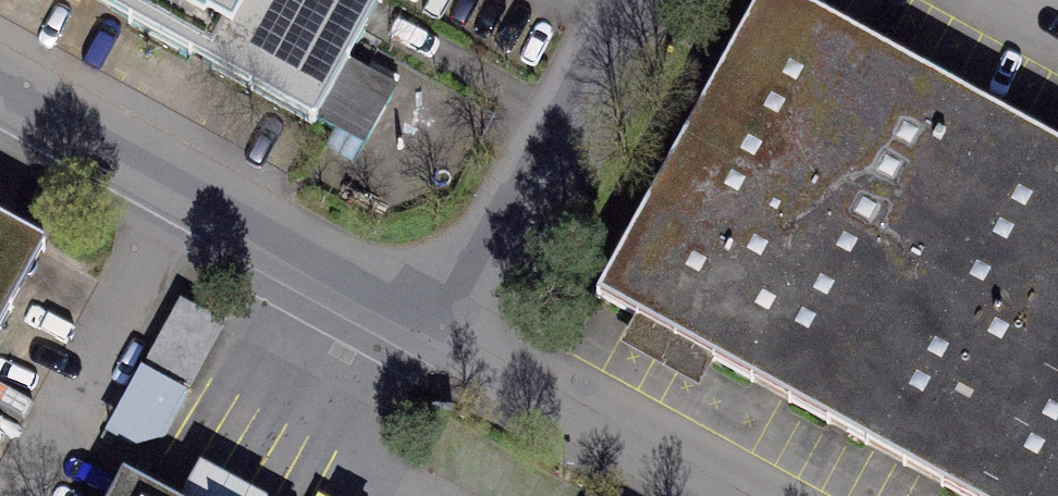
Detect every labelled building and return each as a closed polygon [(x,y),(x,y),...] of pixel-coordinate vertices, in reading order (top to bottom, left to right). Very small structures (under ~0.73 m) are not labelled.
[(315,123),(386,0),(99,0),(315,123)] [(612,298),(979,495),(1057,495),(1057,149),(781,0),(774,0),(612,298)] [(7,372),(85,222),(0,178),(0,386),(7,372)] [(165,282),(117,418),(166,435),(214,298),(165,282)] [(113,495),(185,495),(130,466),(113,495)]
